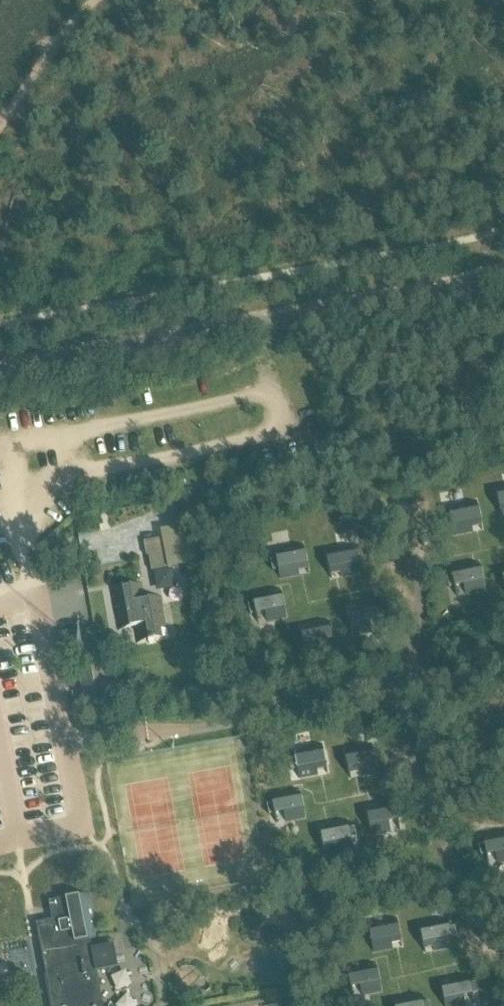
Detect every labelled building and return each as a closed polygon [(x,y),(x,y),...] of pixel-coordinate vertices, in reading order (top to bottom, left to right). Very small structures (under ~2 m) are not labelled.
[(495,487),(500,512),(503,511),(503,486),(495,487)] [(459,514),(444,517),(446,528),(452,527),(454,535),(473,532),(472,527),(481,525),(477,501),(457,505),(459,514)] [(162,578),(179,575),(177,567),(189,565),(180,516),(152,521),(162,578)] [(285,558),(271,560),(273,571),(279,570),(280,579),(300,575),(299,570),(308,568),(303,544),(283,548),(285,558)] [(346,546),(326,550),(331,575),(340,573),(341,577),(360,573),(356,554),(347,555),(346,546)] [(452,576),(446,577),(449,588),(463,585),(465,595),(485,591),(480,566),(471,568),(470,564),(450,567),(452,576)] [(145,601),(142,583),(111,588),(118,629),(133,627),(136,642),(168,637),(162,598),(145,601)] [(254,603),(248,604),(251,615),(265,612),(267,622),(287,618),(282,593),(273,595),(272,590),(252,594),(254,603)] [(358,609),(348,611),(353,636),(373,632),(371,623),(380,621),(376,601),(357,605),(358,609)] [(310,629),(301,631),(305,655),(325,651),(324,642),(332,640),(329,621),(309,624),(310,629)] [(304,757),(290,760),(292,771),(298,770),(299,778),(319,774),(318,770),(327,768),(322,743),(302,747),(304,757)] [(364,746),(344,750),(349,774),(359,772),(359,777),(379,773),(375,753),(366,755),(364,746)] [(273,803),(267,804),(269,815),(284,812),(286,822),(306,818),(301,793),(292,795),(291,791),(271,794),(273,803)] [(376,809),(367,811),(371,835),(391,832),(390,822),(404,819),(402,808),(396,809),(395,801),(375,804),(376,809)] [(329,828),(320,830),(325,854),(345,851),(343,841),(357,838),(355,827),(349,828),(348,820),(328,823),(329,828)] [(153,875),(186,868),(177,823),(144,830),(153,875)] [(479,846),(481,857),(495,854),(497,864),(503,862),(503,837),(502,832),(483,836),(484,845),(479,846)] [(36,923),(39,939),(44,938),(50,969),(45,971),(46,976),(45,977),(51,1005),(104,1005),(97,973),(119,969),(114,946),(93,950),(91,939),(98,938),(89,894),(49,902),(50,907),(52,920),(36,923)] [(379,931),(370,932),(374,952),(393,948),(393,944),(402,942),(397,918),(377,921),(379,931)] [(439,920),(419,924),(424,948),(433,946),(434,951),(453,947),(452,938),(457,937),(455,927),(441,929),(439,920)] [(367,964),(347,968),(351,988),(360,986),(362,996),(382,992),(377,967),(368,969),(367,964)] [(441,985),(445,1005),(465,1005),(466,1005),(464,996),(479,993),(477,982),(471,984),(469,975),(450,979),(451,983),(441,985)] [(183,997),(173,997),(174,1005),(188,1004),(188,985),(183,985),(183,997)] [(394,1004),(394,1005),(430,1005),(429,1002),(424,1003),(422,994),(402,998),(403,1003),(394,1004)]
